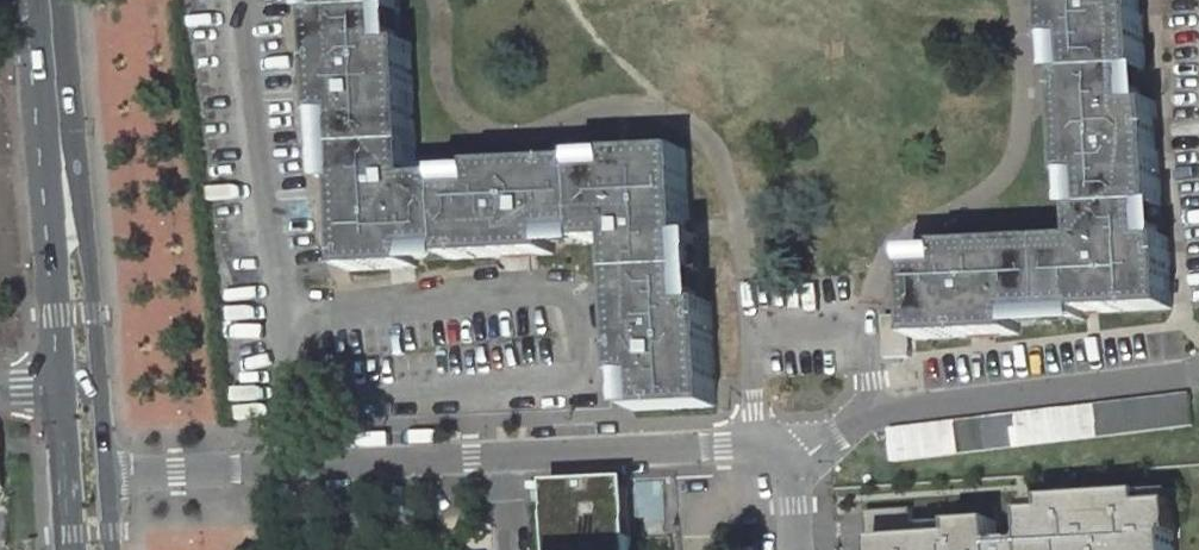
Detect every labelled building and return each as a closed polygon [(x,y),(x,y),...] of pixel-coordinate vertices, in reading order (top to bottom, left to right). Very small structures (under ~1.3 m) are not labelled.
[(320,114),(330,113),(335,180),(342,180),(412,176),(406,38),(395,37),(394,0),(315,0),(320,114)] [(1043,43),(1054,42),(1058,177),(1069,177),(1071,240),(935,245),(936,256),(913,256),(917,341),(1021,336),(1020,324),(1089,321),(1089,311),(1161,309),(1158,240),(1149,240),(1144,103),(1134,104),(1129,0),(1042,0),(1043,43)] [(412,176),(342,180),(347,266),(415,263),(414,259),(550,253),(549,243),(612,242),(619,376),(629,376),(631,410),(714,406),(708,302),(698,302),(695,233),(686,234),(681,146),(614,150),(614,156),(477,162),(477,173),(412,176)] [(888,355),(913,353),(911,312),(886,313),(888,355)] [(1184,394),(885,431),(890,465),(1189,429),(1184,394)] [(628,478),(546,481),(549,549),(631,549),(628,478)] [(1184,540),(1192,539),(1190,509),(1158,512),(1157,497),(1065,504),(1066,516),(1035,518),(1038,549),(1185,549),(1184,540)] [(5,543),(12,535),(10,521),(0,511),(0,544),(5,544),(5,543)] [(891,548),(891,549),(1009,549),(1007,529),(971,532),(971,542),(891,548)]
